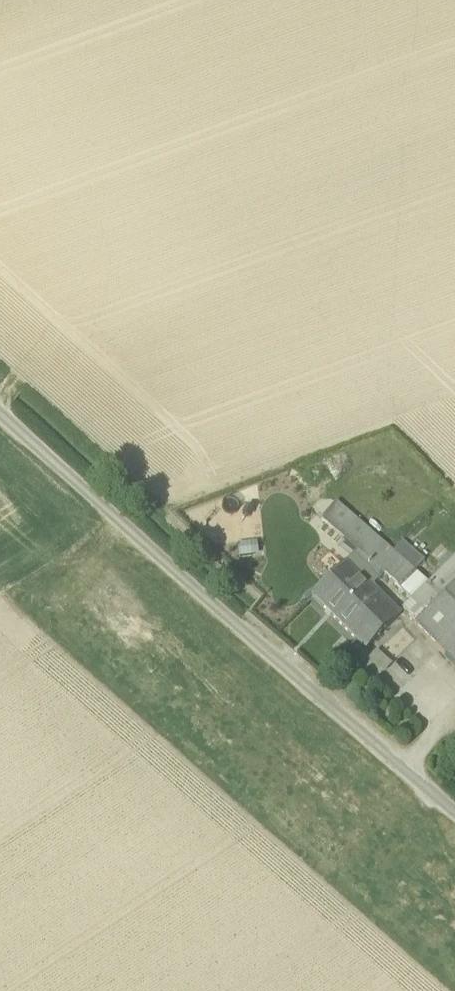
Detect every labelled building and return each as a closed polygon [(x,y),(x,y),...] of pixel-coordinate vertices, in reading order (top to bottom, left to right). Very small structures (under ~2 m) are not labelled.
[(385,576),(412,603),(429,586),(415,573),(393,554),(336,504),(322,521),(358,552),(385,576)] [(260,541),(245,541),(239,547),(239,556),(260,556),(260,541)] [(403,543),(393,554),(415,573),(424,562),(403,543)] [(385,576),(358,552),(352,558),(380,582),(385,576)] [(429,586),(412,603),(404,612),(417,625),(415,627),(454,667),(454,561),(429,586)] [(366,651),(400,617),(347,563),(313,597),(366,651)] [(395,665),(378,649),(369,658),(386,675),(395,665)]
